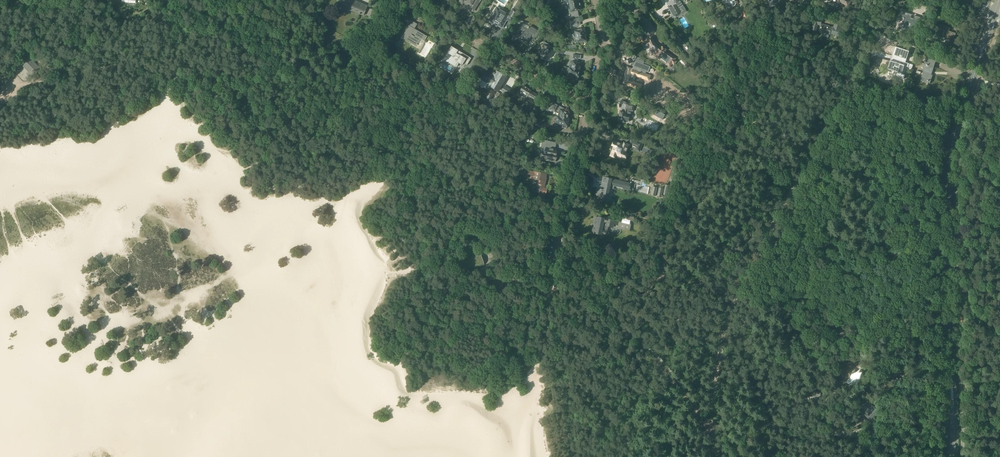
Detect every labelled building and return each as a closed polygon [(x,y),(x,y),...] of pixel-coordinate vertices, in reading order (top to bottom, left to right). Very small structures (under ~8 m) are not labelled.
[(339,5),(364,15),(368,6),(354,0),(342,0),(339,5)] [(473,11),(479,2),(481,0),(461,0),(460,1),(470,6),(469,8),(473,11)] [(675,2),(676,4),(669,8),(674,17),(682,12),(680,9),(682,7),(678,0),(674,0),(675,2)] [(577,3),(569,5),(572,18),(578,16),(577,10),(581,9),(580,3),(577,4),(577,3)] [(490,18),(490,19),(490,20),(491,21),(496,24),(502,27),(503,26),(506,20),(511,22),(517,11),(513,8),(509,14),(502,10),(497,7),(494,12),(490,18)] [(375,11),(374,11),(370,9),(367,16),(372,18),(375,11)] [(910,19),(911,18),(912,14),(911,14),(902,11),(900,18),(905,19),(903,26),(900,25),(898,29),(914,35),(916,30),(914,30),(915,25),(917,26),(920,17),(915,15),(913,20),(910,19)] [(841,29),(840,29),(841,25),(835,23),(834,27),(832,27),(832,26),(821,23),(822,19),(815,18),(812,29),(816,30),(818,25),(822,26),(820,32),(830,35),(830,33),(839,36),(841,29)] [(415,28),(417,24),(412,20),(402,37),(410,42),(411,41),(415,44),(420,37),(425,40),(428,36),(415,28)] [(516,28),(514,32),(522,37),(523,35),(525,36),(523,40),(527,42),(531,36),(535,38),(538,32),(541,34),(544,29),(540,26),(538,30),(530,26),(529,28),(528,27),(527,29),(521,25),(522,23),(518,21),(515,27),(516,28)] [(950,27),(940,24),(936,34),(948,38),(945,46),(950,48),(955,33),(949,31),(950,27)] [(573,34),(573,37),(584,35),(583,29),(572,30),(573,34)] [(671,35),(679,47),(684,43),(675,32),(671,35)] [(585,42),(584,35),(573,37),(574,40),(572,41),(572,45),(566,46),(567,49),(575,48),(574,45),(578,44),(577,43),(585,42)] [(678,59),(666,50),(667,49),(662,46),(661,47),(655,43),(652,36),(647,39),(648,40),(642,43),(644,48),(646,47),(649,55),(650,56),(650,57),(651,57),(652,58),(653,58),(655,57),(655,56),(660,59),(667,63),(666,64),(667,64),(668,65),(670,65),(671,64),(672,64),(673,63),(675,64),(678,59)] [(546,60),(548,56),(551,58),(555,51),(550,48),(551,46),(544,42),(537,53),(541,55),(540,57),(540,58),(543,59),(546,60)] [(471,58),(461,52),(460,52),(460,53),(458,51),(458,50),(452,46),(448,53),(449,54),(445,60),(456,66),(458,63),(462,65),(463,63),(467,65),(471,58)] [(893,53),(893,55),(894,55),(893,59),(905,63),(905,62),(906,60),(909,51),(901,49),(895,47),(893,53)] [(570,61),(569,68),(580,70),(582,63),(578,63),(577,62),(578,61),(576,60),(577,58),(578,59),(580,59),(581,55),(573,54),(573,58),(571,59),(570,61)] [(919,62),(918,67),(922,68),(922,67),(924,68),(925,68),(924,72),(923,71),(921,78),(930,81),(933,74),(929,73),(930,70),(932,70),(936,60),(926,57),(923,64),(919,62)] [(28,73),(32,77),(40,69),(29,58),(23,64),(30,72),(28,73)] [(890,63),(888,69),(902,74),(904,66),(912,68),(913,65),(905,62),(905,63),(893,59),(892,62),(891,61),(890,63)] [(646,74),(645,74),(646,71),(648,72),(650,67),(635,62),(633,68),(628,66),(622,83),(627,85),(627,86),(631,88),(633,82),(634,82),(637,76),(645,78),(646,74)] [(567,70),(567,74),(579,77),(580,70),(569,68),(568,68),(567,70)] [(482,69),(480,72),(483,73),(480,78),(489,83),(487,85),(490,86),(497,90),(506,76),(499,72),(496,71),(493,75),(485,71),(482,69)] [(950,79),(938,75),(936,81),(948,84),(950,79)] [(460,88),(461,89),(466,80),(460,77),(455,85),(456,85),(454,88),(459,91),(460,88)] [(530,91),(530,90),(522,86),(519,91),(527,96),(527,95),(534,99),(537,95),(530,91)] [(626,106),(625,111),(620,110),(618,121),(625,122),(625,120),(630,121),(632,111),(633,111),(634,108),(635,108),(635,104),(629,102),(627,101),(626,106)] [(555,113),(555,112),(558,113),(557,117),(567,119),(569,113),(566,112),(566,110),(563,110),(563,109),(553,102),(549,109),(555,113)] [(531,112),(535,114),(539,106),(535,104),(532,109),(531,112)] [(665,115),(656,110),(653,114),(663,119),(665,115)] [(567,119),(557,117),(557,116),(556,119),(555,119),(554,121),(555,121),(555,123),(567,126),(568,119),(567,119)] [(543,153),(542,159),(554,162),(556,156),(555,156),(556,150),(555,150),(550,148),(551,142),(547,141),(545,148),(546,148),(545,153),(544,153),(543,153)] [(613,150),(613,149),(610,156),(615,158),(616,155),(619,157),(625,160),(627,155),(625,154),(626,151),(627,151),(629,144),(624,143),(623,145),(620,144),(620,143),(614,141),(612,145),(615,146),(613,150)] [(534,172),(527,171),(526,177),(532,179),(538,180),(537,183),(536,184),(537,184),(536,192),(541,193),(540,195),(544,196),(546,189),(543,188),(545,178),(544,177),(545,174),(534,172)] [(607,201),(608,196),(610,187),(613,188),(614,185),(624,188),(623,188),(630,190),(631,184),(612,179),(603,177),(602,184),(599,183),(598,185),(600,185),(600,187),(599,187),(599,189),(598,194),(597,199),(607,201)] [(601,235),(601,234),(603,235),(607,236),(607,235),(608,235),(609,234),(609,233),(609,232),(608,231),(608,230),(607,230),(608,226),(624,230),(630,231),(631,225),(626,224),(610,220),(611,217),(603,215),(602,218),(597,217),(595,216),(592,228),(591,232),(593,233),(601,235)] [(490,282),(488,281),(488,290),(489,290),(489,294),(502,295),(503,279),(490,278),(490,282)] [(882,379),(887,383),(895,371),(890,368),(882,379)] [(820,407),(822,393),(813,392),(811,405),(820,407)] [(879,412),(874,408),(872,405),(865,411),(867,414),(865,415),(870,420),(879,412)]
